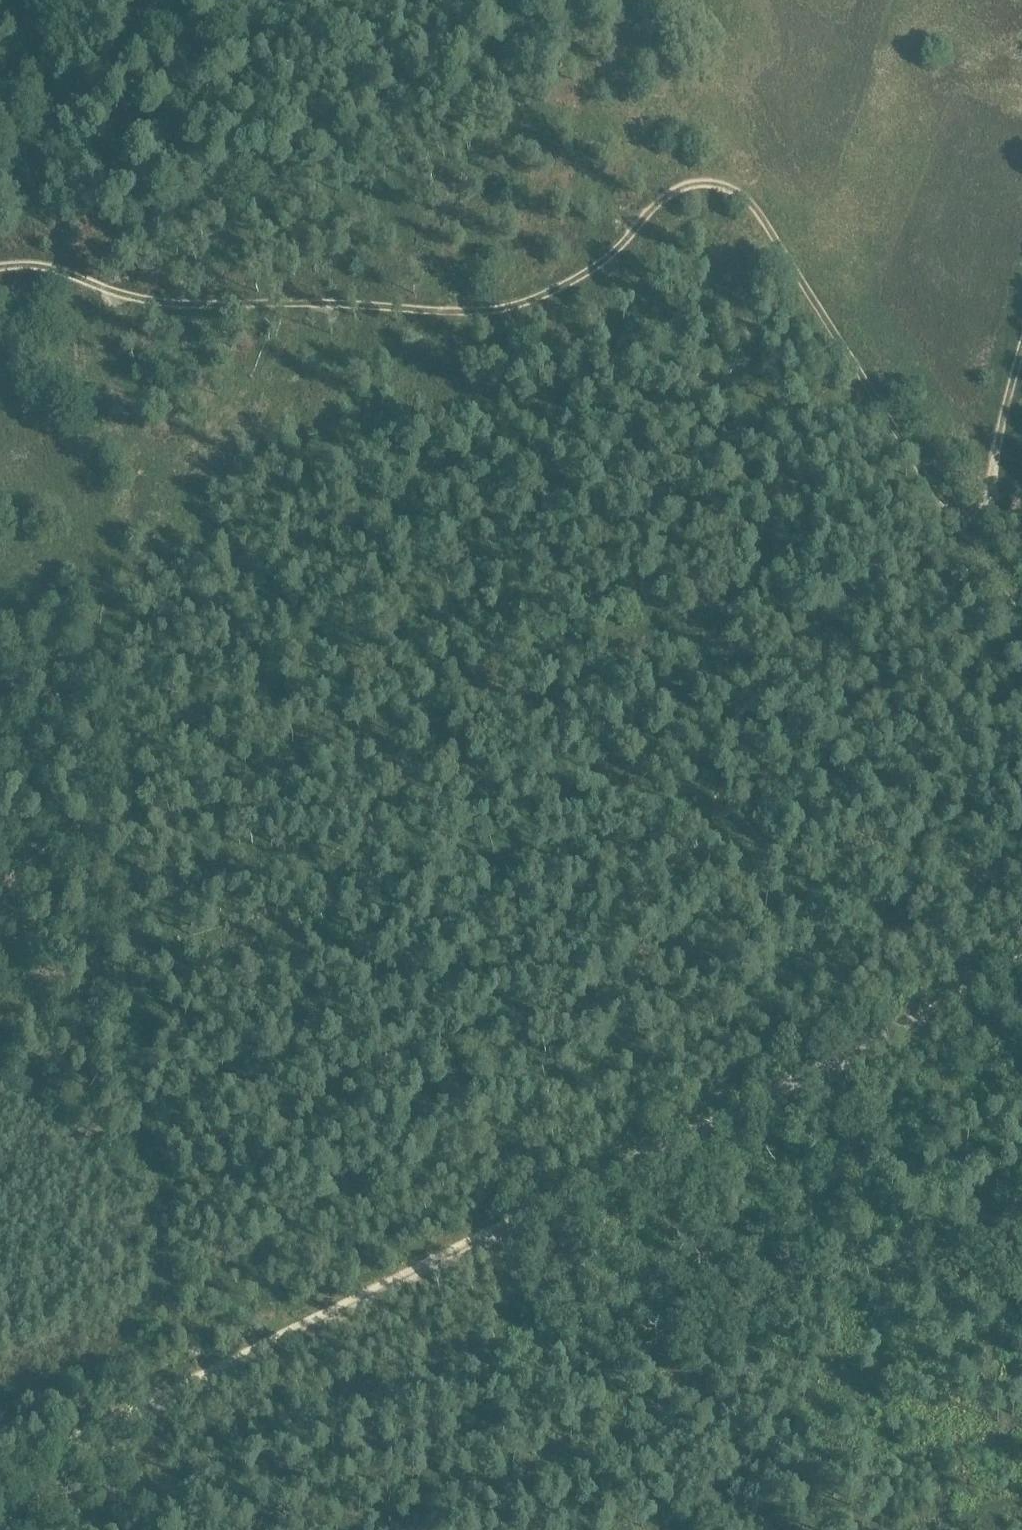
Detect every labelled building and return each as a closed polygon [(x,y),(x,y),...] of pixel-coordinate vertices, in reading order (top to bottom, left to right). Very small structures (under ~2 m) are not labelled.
[(501,1239),(490,1247),(498,1258),(509,1250),(501,1239)]
